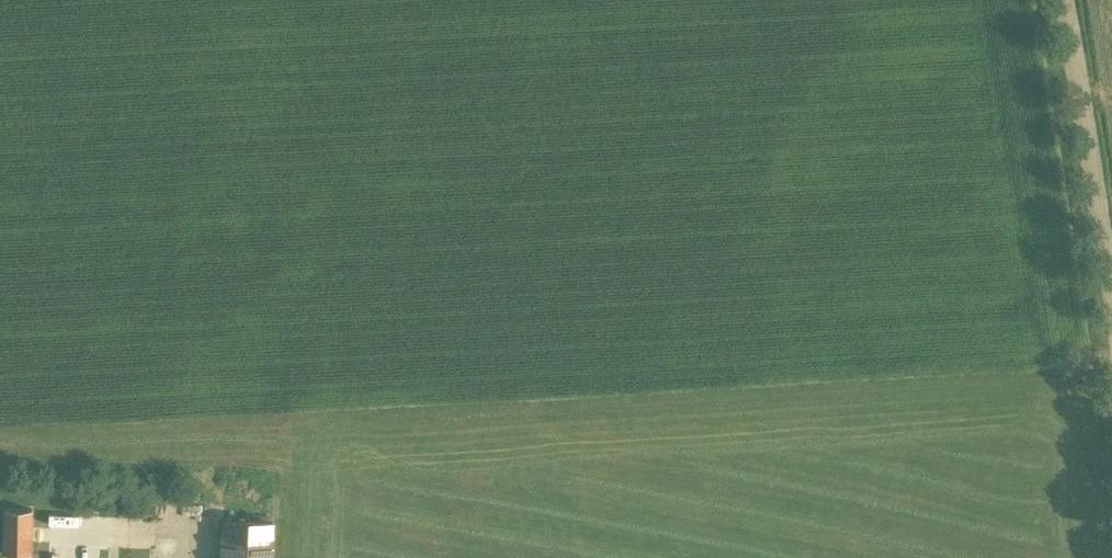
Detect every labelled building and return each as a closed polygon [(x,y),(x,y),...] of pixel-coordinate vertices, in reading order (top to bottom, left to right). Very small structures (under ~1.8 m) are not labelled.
[(31,508),(4,507),(3,551),(30,552),(31,508)] [(224,520),(222,557),(270,557),(272,522),(224,520)]
